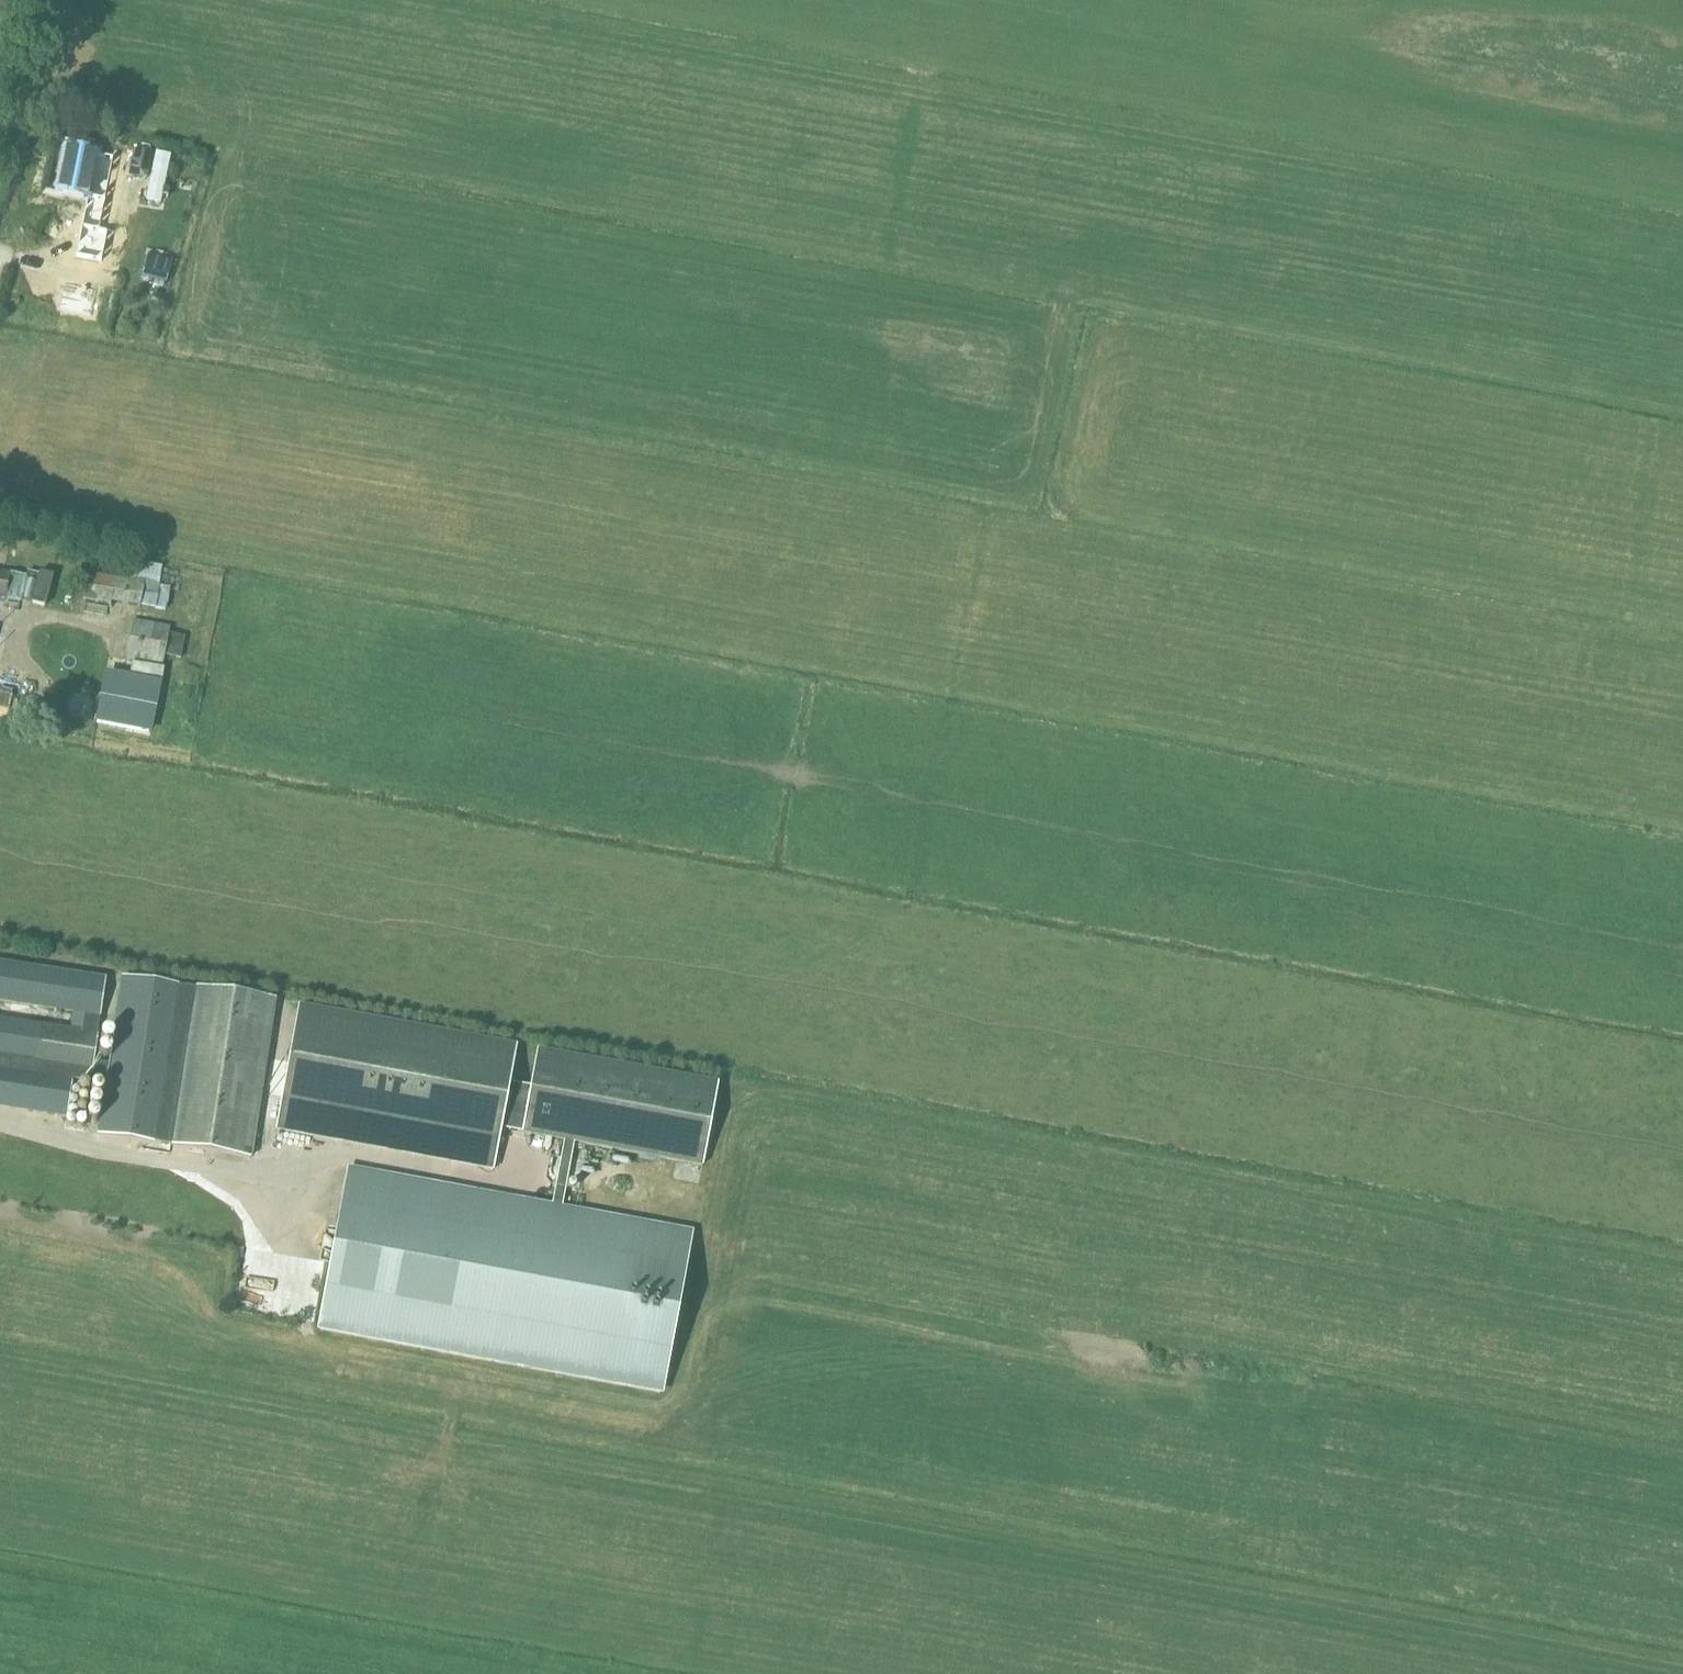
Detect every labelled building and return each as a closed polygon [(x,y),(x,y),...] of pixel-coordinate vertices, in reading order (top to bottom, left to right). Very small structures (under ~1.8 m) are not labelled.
[(86,203),(100,206),(107,171),(145,179),(150,154),(133,150),(131,161),(62,148),(58,163),(62,164),(57,192),(87,198),(86,203)] [(89,313),(95,287),(62,280),(57,306),(89,313)] [(9,573),(0,572),(0,598),(4,599),(5,595),(43,606),(48,585),(29,580),(29,578),(9,573)] [(81,605),(109,610),(110,606),(138,611),(143,584),(116,579),(117,577),(88,572),(81,605)] [(170,627),(133,620),(126,659),(162,666),(163,662),(178,665),(183,634),(169,632),(170,627)] [(101,697),(96,722),(149,732),(151,719),(153,720),(160,683),(119,675),(106,672),(101,697)] [(0,693),(0,718),(7,719),(12,697),(0,693)] [(67,1116),(73,1078),(91,1080),(107,1083),(110,1063),(94,1060),(100,1015),(103,1001),(106,978),(0,962),(0,1001),(82,1014),(79,1029),(0,1016),(0,1106),(67,1116)] [(123,976),(110,1063),(107,1083),(99,1132),(251,1156),(276,999),(186,985),(186,986),(123,976)] [(280,1111),(497,1151),(517,1044),(300,1004),(280,1111)] [(523,1131),(703,1164),(718,1081),(538,1048),(523,1131)] [(322,1327),(660,1389),(689,1228),(351,1167),(322,1327)]
